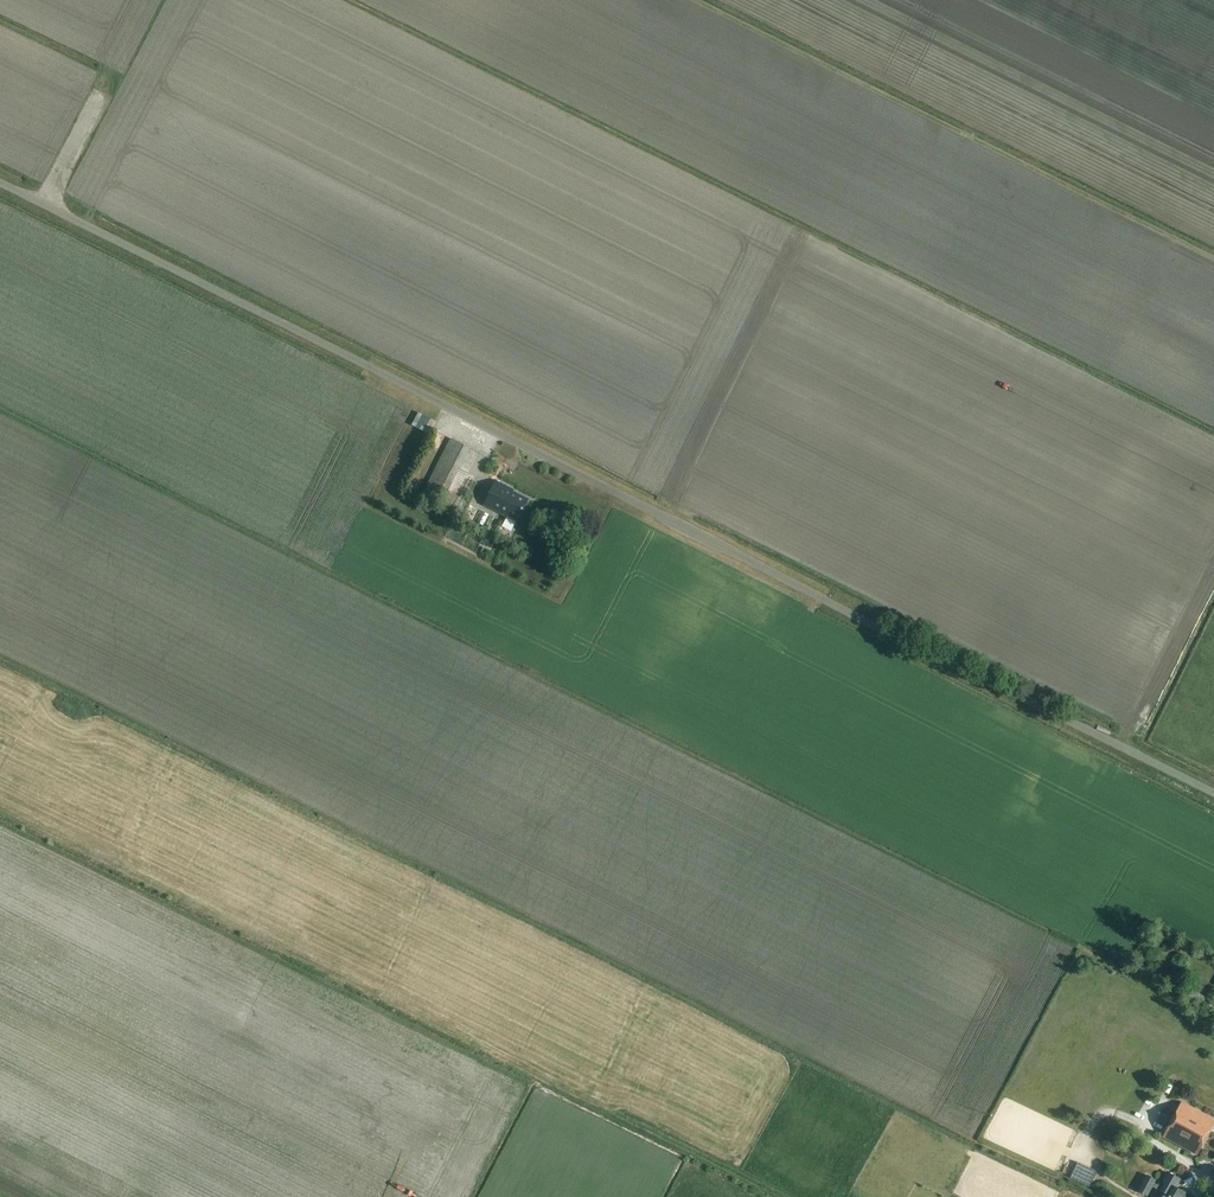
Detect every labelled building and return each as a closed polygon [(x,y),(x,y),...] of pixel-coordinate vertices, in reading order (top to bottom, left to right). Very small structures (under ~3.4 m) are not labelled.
[(450,436),(428,481),(448,491),(470,446),(450,436)] [(496,479),(483,504),(508,517),(508,515),(518,520),(529,498),(508,487),(509,486),(496,479)] [(494,541),(484,536),(481,543),(491,548),(494,541)] [(1177,1109),(1162,1136),(1198,1156),(1213,1127),(1213,1119),(1181,1102),(1177,1109)] [(1050,1181),(1069,1189),(1076,1173),(1057,1165),(1050,1181)] [(1188,1195),(1175,1189),(1180,1180),(1167,1173),(1160,1186),(1158,1190),(1162,1192),(1160,1196),(1187,1196),(1188,1195)] [(1158,1190),(1160,1186),(1154,1183),(1156,1180),(1146,1174),(1137,1190),(1147,1196),(1152,1187),(1158,1190)]
